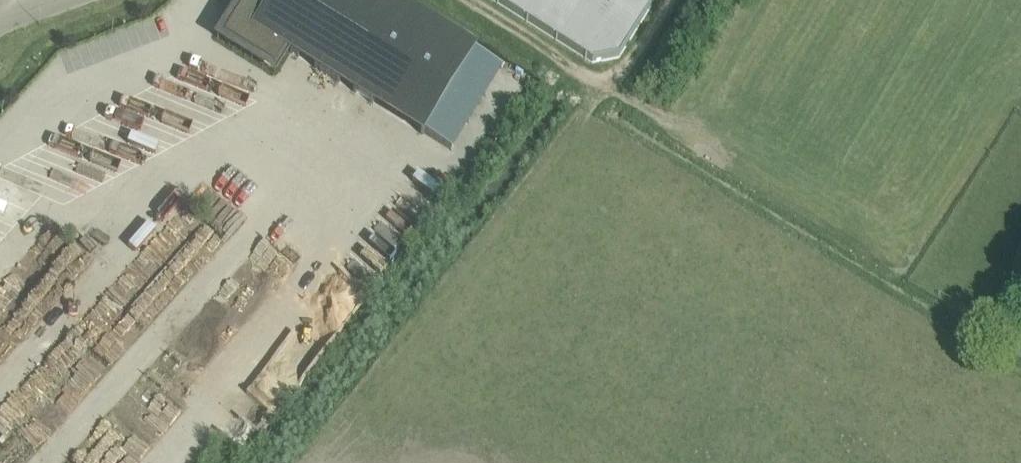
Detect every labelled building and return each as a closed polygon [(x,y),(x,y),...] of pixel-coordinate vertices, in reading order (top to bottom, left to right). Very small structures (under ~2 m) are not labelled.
[(290,53),(423,135),(424,133),(474,52),(476,50),(396,0),(245,0),(241,6),(235,3),(234,2),(227,13),(229,13),(234,17),(223,36),(273,67),(284,49),(290,53)] [(591,63),(619,57),(651,6),(655,0),(492,0),(591,63)]
